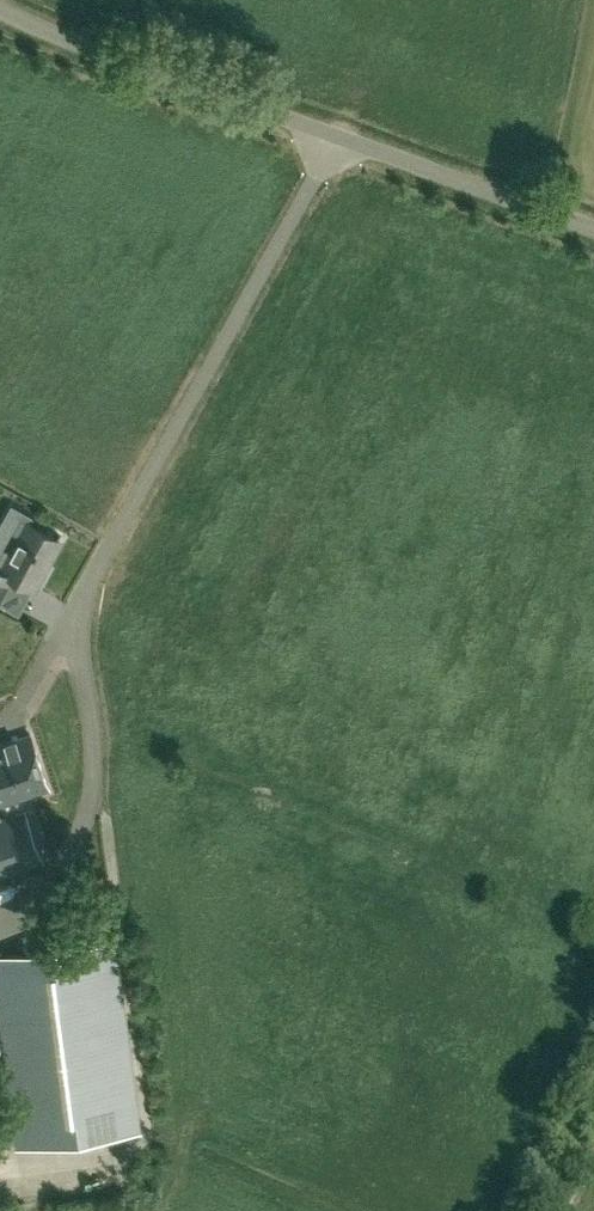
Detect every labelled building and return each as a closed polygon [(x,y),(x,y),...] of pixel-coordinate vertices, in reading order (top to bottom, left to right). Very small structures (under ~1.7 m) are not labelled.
[(1,599),(15,574),(34,585),(46,564),(43,563),(47,557),(58,537),(31,521),(33,517),(10,504),(0,523),(0,532),(15,540),(0,567),(0,566),(0,599),(1,599)] [(52,788),(31,730),(0,741),(0,805),(52,788)] [(41,861),(24,813),(0,821),(0,875),(41,861)] [(0,954),(0,1019),(17,1145),(140,1129),(115,939),(0,954)]
